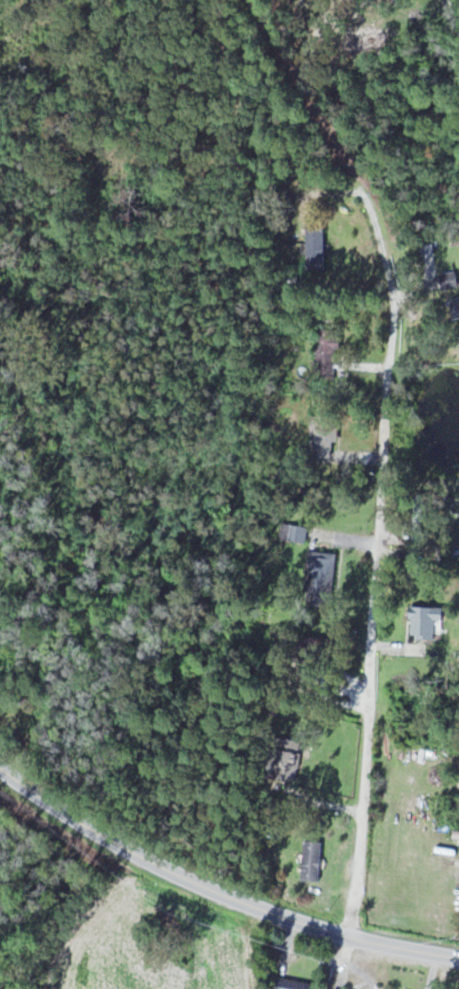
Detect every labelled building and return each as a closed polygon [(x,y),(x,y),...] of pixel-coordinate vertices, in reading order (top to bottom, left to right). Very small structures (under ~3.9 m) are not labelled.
[(307,270),(326,270),(326,228),(307,228),(307,270)] [(338,379),(339,329),(318,329),(317,379),(338,379)] [(313,416),(313,451),(338,451),(338,416),(313,416)] [(337,552),(309,551),(307,590),(336,591),(337,552)] [(436,620),(445,620),(445,607),(412,607),(412,639),(436,639),(436,620)] [(323,840),(304,840),(304,880),(323,880),(323,840)] [(313,982),(278,976),(276,988),(312,988),(313,982)]
